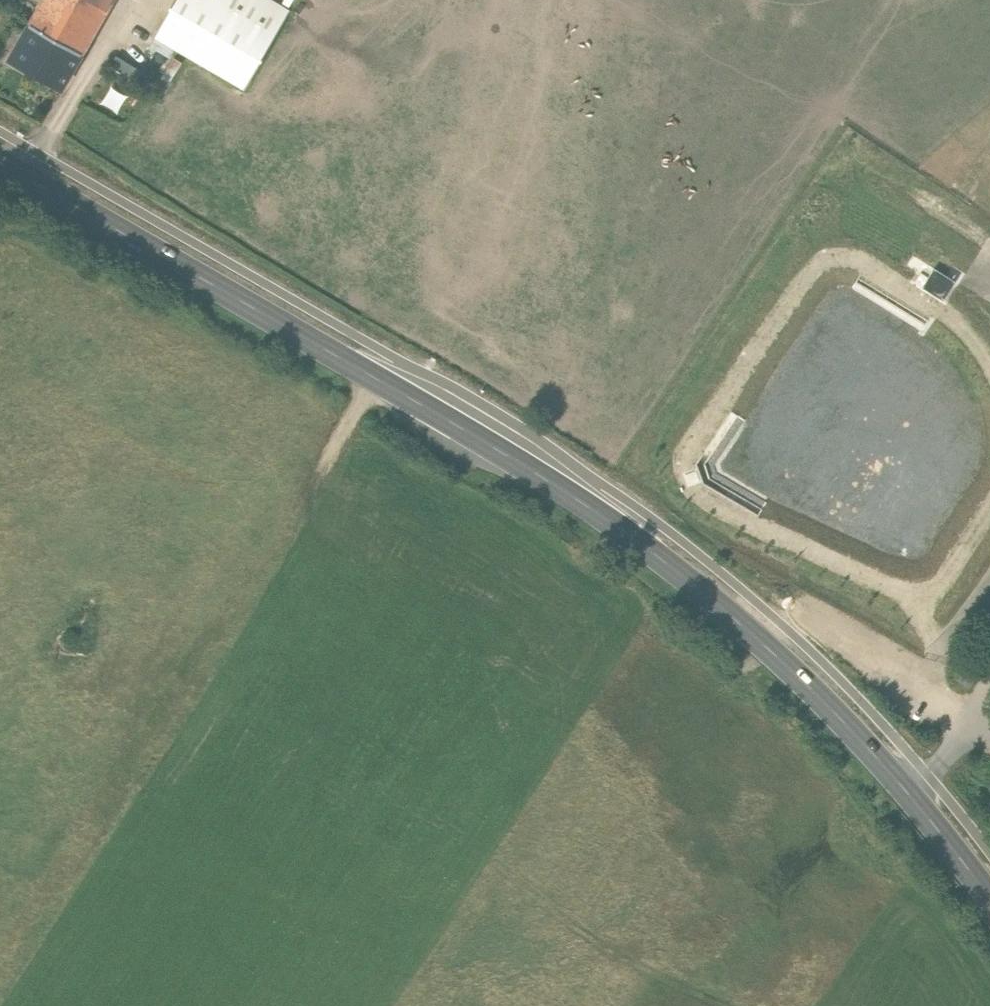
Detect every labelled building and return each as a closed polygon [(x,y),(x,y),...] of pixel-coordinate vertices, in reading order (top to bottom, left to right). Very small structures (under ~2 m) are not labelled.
[(80,56),(112,0),(46,0),(30,28),(80,56)] [(266,0),(175,0),(148,47),(168,59),(174,49),(242,88),(287,12),(266,0)] [(10,63),(60,92),(80,56),(30,28),(10,63)] [(974,679),(963,672),(956,684),(967,691),(974,679)]
